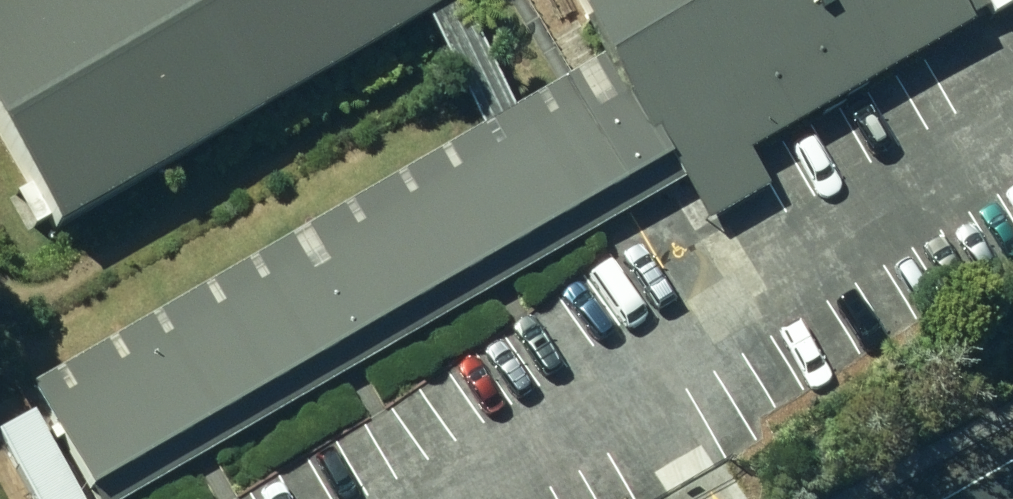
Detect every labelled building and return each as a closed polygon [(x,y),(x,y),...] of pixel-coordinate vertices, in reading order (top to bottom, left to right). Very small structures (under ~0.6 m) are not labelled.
[(49,235),(419,22),(434,14),(450,4),(456,1),(456,0),(0,0),(0,148),(49,235)] [(600,59),(607,72),(613,83),(660,165),(732,125),(746,152),(970,23),(982,19),(972,0),(566,0),(600,59)] [(993,0),(971,0),(977,10),(993,1),(993,0)] [(41,410),(613,83),(607,72),(600,59),(510,111),(479,129),(29,386),(41,410)] [(660,165),(613,83),(41,410),(90,492),(660,165)] [(90,492),(94,498),(125,498),(274,414),(599,229),(679,184),(707,224),(765,189),(746,152),(732,125),(660,165),(90,492)] [(36,405),(0,425),(0,435),(36,498),(88,498),(36,405)]
